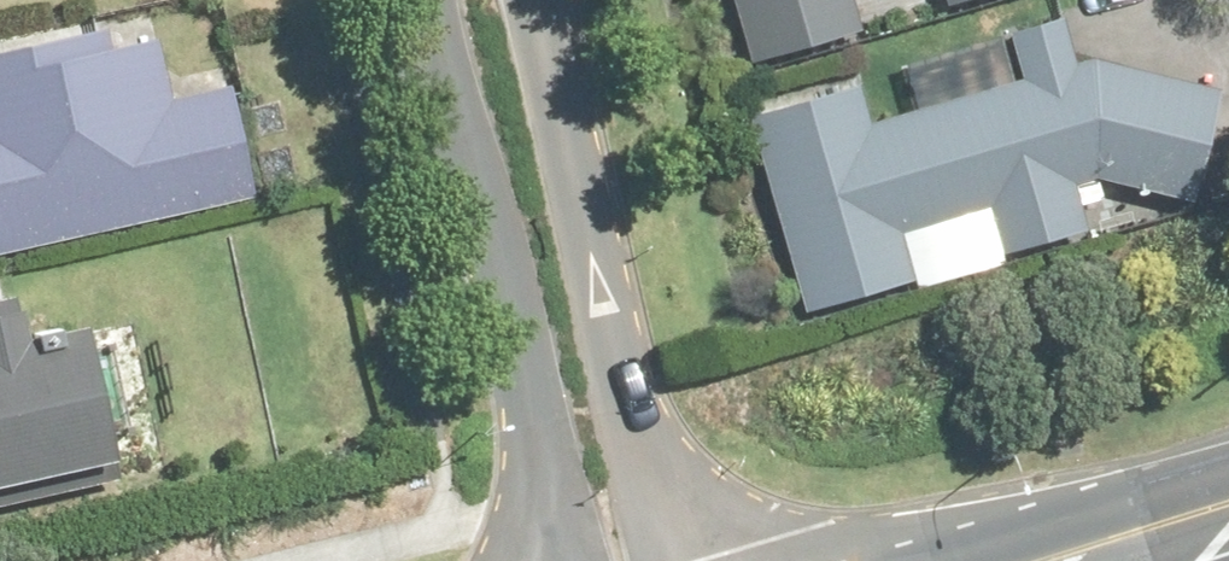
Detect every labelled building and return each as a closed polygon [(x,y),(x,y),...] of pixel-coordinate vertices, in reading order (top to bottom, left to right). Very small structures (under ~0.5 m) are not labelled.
[(752,65),(863,36),(854,0),(735,0),(752,65)] [(945,9),(980,0),(943,0),(945,9)] [(1079,192),(1105,185),(1195,201),(1218,95),(1102,68),(1082,73),(1069,23),(1012,37),(1025,88),(870,127),(860,88),(754,115),(805,316),(1092,244),(1079,192)] [(237,84),(170,97),(157,25),(0,55),(0,267),(262,217),(237,84)] [(20,303),(0,307),(0,490),(117,466),(93,349),(32,362),(20,303)]
